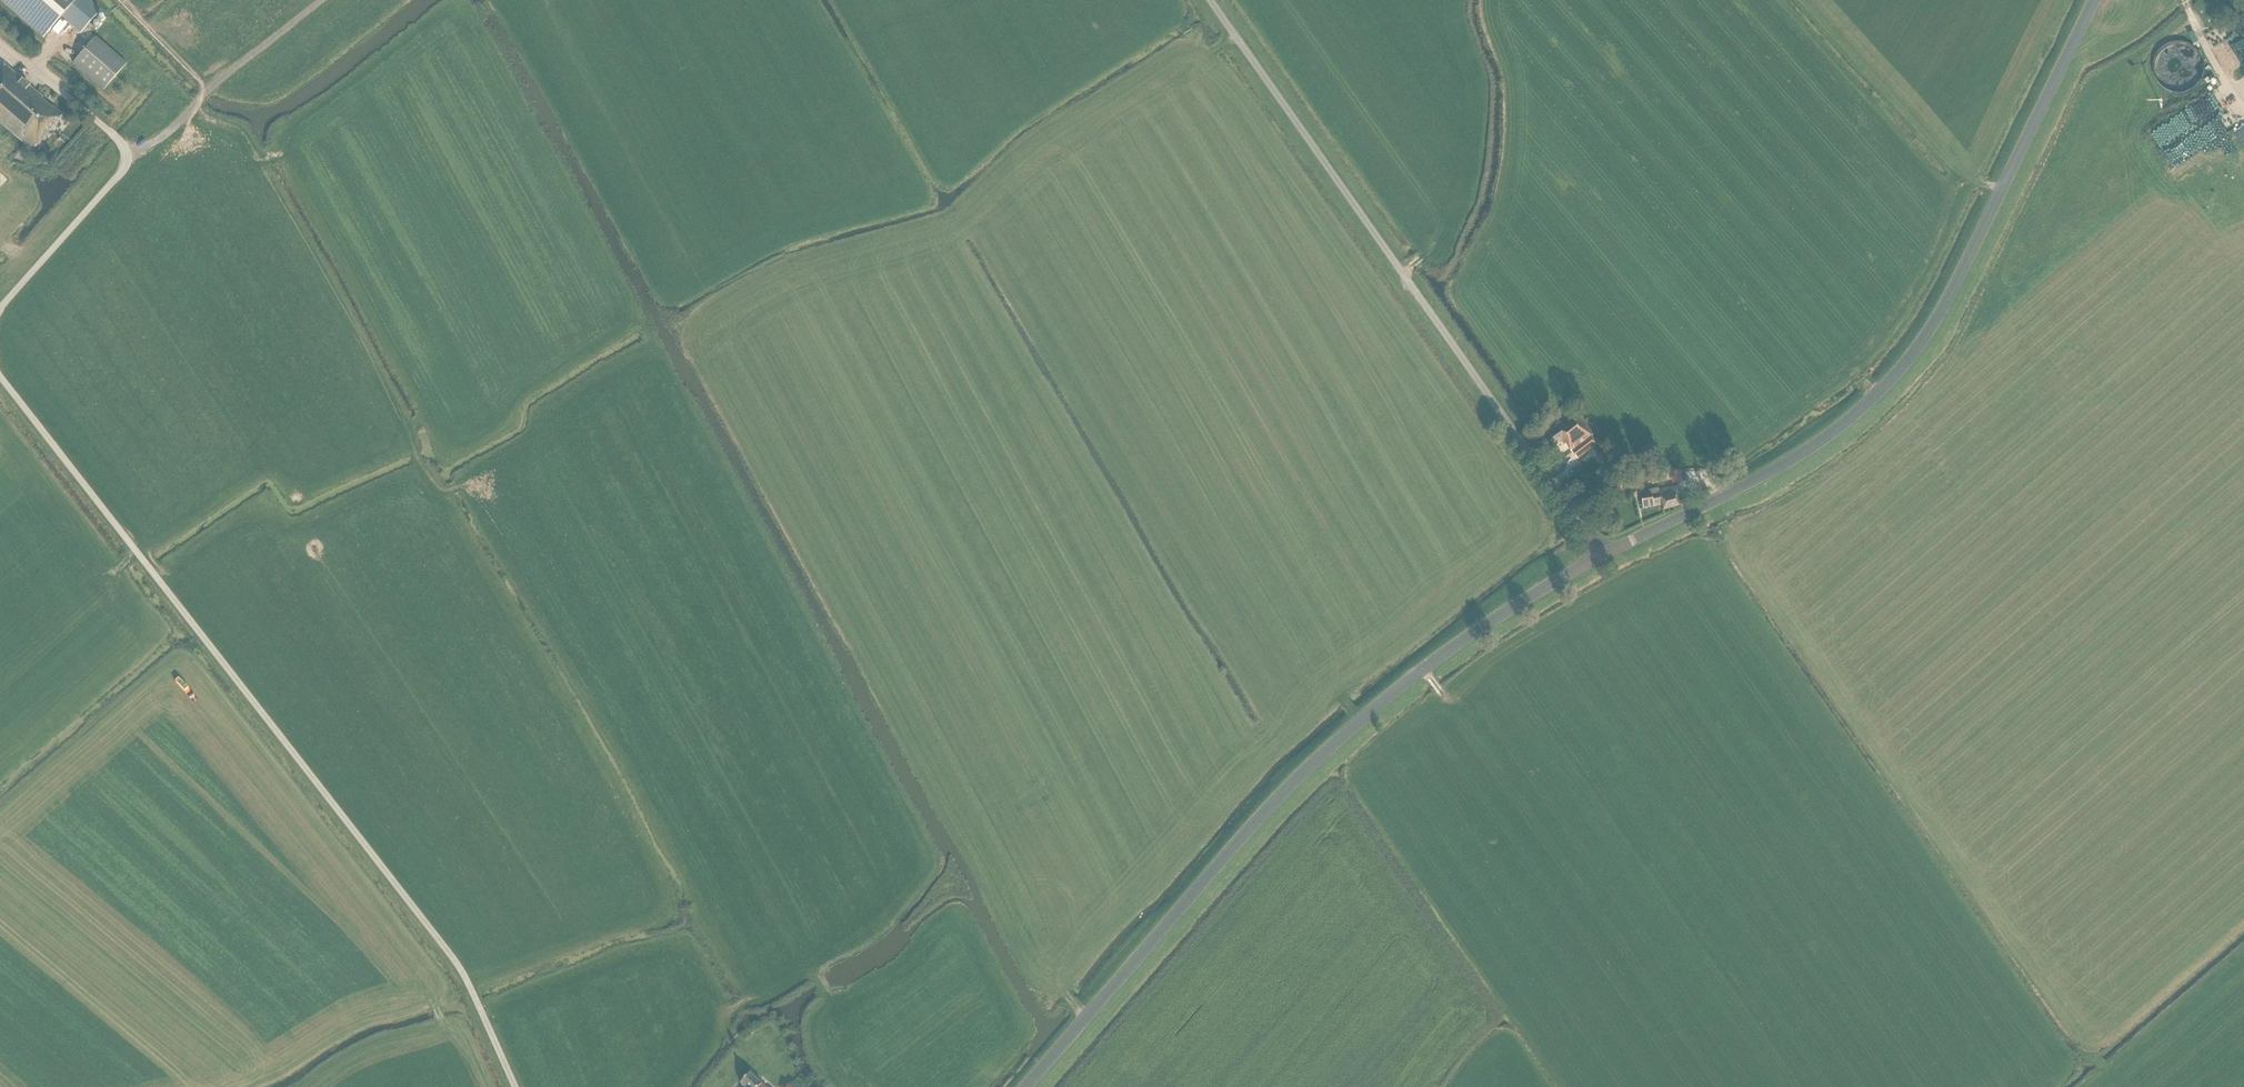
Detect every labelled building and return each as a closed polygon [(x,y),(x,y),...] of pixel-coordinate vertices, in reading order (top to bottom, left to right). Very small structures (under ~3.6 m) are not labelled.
[(44,37),(61,17),(81,34),(84,29),(89,34),(93,30),(88,25),(100,12),(86,0),(1,0),(44,37)] [(95,38),(73,64),(103,91),(126,64),(95,38)] [(51,63),(67,75),(74,66),(58,54),(51,63)] [(63,116),(52,107),(51,108),(42,99),(43,98),(5,66),(0,71),(0,123),(33,151),(63,116)] [(2182,137),(2192,154),(2231,131),(2220,114),(2182,137)] [(1592,436),(1576,415),(1563,423),(1544,438),(1552,449),(1562,442),(1565,446),(1566,445),(1571,452),(1572,452),(1577,459),(1597,445),(1591,437),(1592,436)] [(1620,474),(1604,452),(1596,457),(1612,480),(1620,474)] [(1672,472),(1674,485),(1681,484),(1680,471),(1672,472)] [(1623,487),(1616,483),(1612,489),(1618,493),(1623,487)] [(1646,496),(1640,497),(1643,509),(1662,505),(1663,511),(1682,506),(1677,486),(1659,490),(1658,487),(1645,490),(1646,496)] [(131,569),(150,594),(155,590),(135,566),(131,569)] [(749,1073),(740,1083),(745,1086),(764,1086),(749,1073)]
